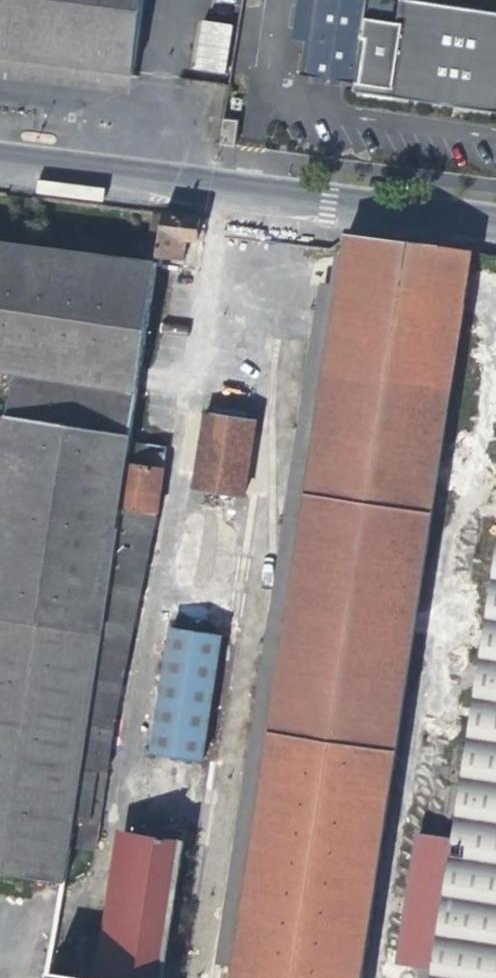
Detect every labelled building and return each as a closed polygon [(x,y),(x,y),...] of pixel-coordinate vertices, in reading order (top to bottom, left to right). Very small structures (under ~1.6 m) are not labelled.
[(142,0),(0,0),(0,63),(13,65),(13,71),(132,84),(142,0)] [(310,0),(292,0),(288,29),(302,31),(306,32),(310,0)] [(306,32),(302,31),(295,75),(353,83),(351,93),(489,114),(495,65),(495,14),(400,0),(396,0),(393,22),(354,16),(356,0),(310,0),(306,32)] [(395,0),(394,0),(366,0),(364,15),(391,20),(395,0)] [(193,71),(226,74),(232,23),(198,20),(193,71)] [(218,145),(233,147),(237,121),(222,119),(218,145)] [(196,239),(200,218),(163,213),(156,256),(183,260),(187,239),(196,239)] [(202,411),(190,490),(245,498),(257,419),(202,411)] [(395,965),(426,969),(425,977),(495,977),(495,537),(490,536),(454,837),(411,832),(395,965)] [(166,627),(149,755),(203,762),(221,634),(166,627)]
